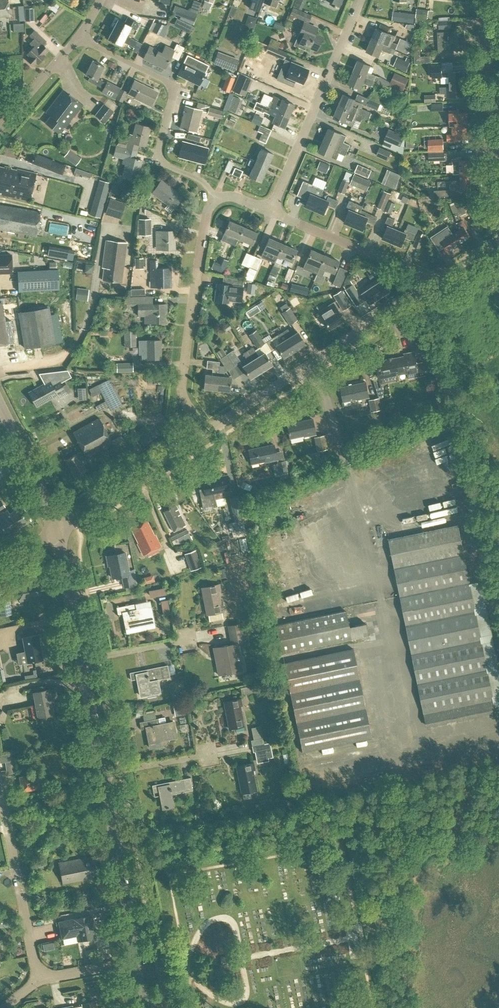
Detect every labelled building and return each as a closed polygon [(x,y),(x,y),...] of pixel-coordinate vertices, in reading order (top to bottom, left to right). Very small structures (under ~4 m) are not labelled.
[(9,15),(8,0),(3,0),(0,0),(0,16),(9,15)] [(48,7),(55,13),(60,6),(53,0),(48,7)] [(250,8),(259,11),(263,0),(252,0),(250,8)] [(211,4),(204,1),(202,8),(210,10),(211,4)] [(175,5),(172,13),(177,15),(180,7),(175,5)] [(303,11),(293,7),(289,14),(288,17),(293,19),(294,16),(308,22),(311,15),(303,11)] [(26,9),(27,22),(35,21),(35,8),(26,9)] [(417,9),(416,17),(428,19),(429,10),(417,9)] [(197,13),(196,13),(189,10),(189,11),(186,18),(194,21),(197,13)] [(400,23),(401,13),(393,13),(392,22),(400,23)] [(45,14),(39,21),(42,23),(48,17),(45,14)] [(410,24),(414,24),(415,15),(408,14),(407,24),(410,24)] [(113,29),(127,36),(129,32),(135,34),(140,24),(128,18),(125,23),(118,20),(113,29)] [(451,28),(451,20),(439,21),(439,28),(451,28)] [(275,21),(273,27),(282,30),(284,24),(275,21)] [(306,46),(317,51),(323,37),(315,34),(316,31),(314,27),(313,26),(304,22),(294,46),(305,50),(306,46)] [(23,23),(13,24),(14,32),(24,31),(23,23)] [(155,23),(151,31),(166,38),(167,26),(155,23)] [(127,36),(113,29),(108,38),(121,45),(123,42),(134,48),(133,49),(138,51),(142,44),(127,36)] [(377,29),(372,40),(396,50),(397,49),(398,45),(393,43),(396,37),(389,34),(377,29)] [(30,43),(33,45),(34,47),(28,53),(32,57),(28,60),(33,65),(36,61),(38,63),(45,56),(43,55),(46,51),(41,46),(46,41),(34,31),(30,36),(33,39),(30,43)] [(465,49),(464,32),(445,33),(445,36),(438,36),(439,43),(443,43),(444,52),(439,53),(453,53),(453,52),(453,50),(465,49)] [(408,53),(412,43),(401,38),(398,45),(397,49),(408,53)] [(372,40),(367,52),(379,57),(382,50),(393,55),(396,50),(372,40)] [(184,47),(176,44),(174,49),(165,45),(162,52),(150,46),(144,59),(165,69),(171,57),(178,60),(184,47)] [(287,52),(268,44),(265,51),(283,59),(287,52)] [(213,63),(234,70),(238,60),(217,52),(213,63)] [(397,57),(393,66),(406,71),(409,65),(410,62),(406,61),(397,57)] [(107,80),(106,82),(97,78),(104,65),(92,60),(85,74),(89,76),(88,80),(103,88),(101,92),(115,99),(120,87),(107,80)] [(284,60),(276,80),(292,87),(295,81),(303,84),(309,70),(291,63),(284,60)] [(109,61),(107,66),(115,70),(117,65),(109,61)] [(359,61),(354,73),(377,83),(380,77),(368,72),(371,66),(359,61)] [(185,63),(184,62),(177,75),(199,86),(207,69),(198,65),(196,70),(184,64),(185,63)] [(432,78),(449,78),(449,88),(440,88),(440,95),(446,94),(447,97),(464,97),(463,81),(466,81),(466,71),(442,72),(441,65),(431,66),(432,78)] [(354,73),(349,84),(361,89),(364,83),(375,88),(377,83),(354,73)] [(392,85),(404,90),(409,79),(397,73),(392,85)] [(229,92),(231,85),(234,77),(227,75),(224,83),(222,89),(229,92)] [(245,96),(252,80),(240,75),(233,91),(245,96)] [(158,92),(134,81),(128,94),(135,97),(134,98),(151,106),(158,92)] [(123,101),(127,91),(120,88),(115,98),(123,101)] [(83,105),(63,89),(46,112),(50,115),(45,122),(58,133),(63,126),(65,127),(83,105)] [(386,98),(372,92),(370,98),(384,104),(386,98)] [(344,95),(339,106),(363,116),(369,119),(371,112),(362,108),(364,104),(344,95)] [(256,102),(265,106),(289,116),(294,104),(282,99),(282,101),(278,99),(279,98),(273,96),(268,107),(265,105),(265,106),(256,102)] [(383,105),(370,100),(367,106),(380,111),(383,105)] [(265,106),(256,102),(253,109),(263,113),(264,112),(269,114),(275,117),(272,123),(284,128),(289,116),(265,106)] [(431,103),(431,111),(443,110),(443,102),(431,103)] [(198,109),(202,110),(202,111),(207,112),(206,114),(209,114),(208,119),(219,122),(220,118),(221,118),(223,110),(209,106),(200,103),(198,109)] [(104,104),(95,115),(104,122),(113,111),(104,104)] [(410,113),(422,113),(422,104),(411,104),(410,113)] [(198,109),(186,106),(184,112),(185,112),(181,128),(187,130),(187,131),(189,132),(189,131),(196,132),(202,111),(202,110),(198,109)] [(363,116),(339,106),(334,118),(353,126),(356,120),(361,121),(363,116)] [(452,127),(468,126),(468,112),(459,112),(459,111),(450,111),(450,116),(450,127),(452,127)] [(254,114),(251,121),(259,124),(262,118),(254,114)] [(118,140),(116,146),(132,150),(132,152),(137,153),(139,145),(146,147),(151,127),(136,124),(131,141),(129,140),(128,142),(118,140)] [(265,143),(271,129),(260,124),(257,131),(262,133),(258,140),(265,143)] [(469,139),(468,126),(452,127),(452,134),(447,134),(447,142),(461,141),(461,139),(469,139)] [(406,134),(390,128),(386,139),(402,146),(406,134)] [(325,140),(348,151),(351,146),(339,141),(341,134),(329,129),(325,140)] [(320,152),(332,157),(337,159),(340,153),(346,156),(348,151),(325,140),(320,152)] [(443,140),(428,140),(429,151),(444,150),(443,140)] [(208,148),(183,141),(179,157),(204,164),(208,148)] [(414,141),(414,149),(424,149),(424,141),(414,141)] [(116,146),(115,151),(114,156),(127,159),(123,177),(137,180),(142,161),(136,159),(137,153),(132,152),(132,150),(116,146)] [(376,155),(388,160),(391,151),(380,147),(376,155)] [(255,163),(267,168),(273,154),(261,149),(255,163)] [(34,153),(30,162),(62,174),(65,166),(34,153)] [(75,154),(69,161),(75,165),(81,158),(75,154)] [(460,174),(471,174),(470,161),(462,161),(462,159),(452,159),(452,164),(453,164),(454,174),(460,174)] [(229,172),(233,162),(228,160),(224,170),(229,172)] [(255,163),(250,160),(248,165),(253,167),(249,177),(261,182),(267,168),(255,163)] [(320,161),(318,168),(327,172),(330,165),(320,161)] [(372,169),(358,164),(355,171),(368,177),(372,169)] [(33,187),(36,174),(5,167),(5,168),(0,167),(0,180),(33,187)] [(242,170),(234,167),(232,174),(239,177),(242,170)] [(90,174),(75,168),(74,172),(89,178),(90,174)] [(401,175),(391,170),(385,184),(395,188),(401,175)] [(354,174),(350,184),(367,191),(371,181),(354,174)] [(460,174),(460,180),(450,181),(450,190),(463,189),(463,187),(471,186),(471,174),(460,174)] [(345,193),(350,181),(343,178),(338,191),(345,193)] [(33,187),(0,180),(0,194),(29,201),(33,187)] [(89,215),(100,218),(110,183),(99,180),(89,215)] [(182,196),(161,181),(153,193),(168,204),(165,208),(171,213),(182,196)] [(306,206),(315,210),(324,190),(304,181),(298,195),(309,200),(306,206)] [(112,184),(109,193),(118,195),(120,186),(112,184)] [(324,190),(315,210),(325,214),(329,204),(336,208),(339,201),(329,197),(328,200),(321,197),(324,190)] [(384,210),(391,193),(384,190),(378,207),(384,210)] [(435,198),(447,198),(447,190),(435,190),(435,198)] [(110,198),(105,214),(120,219),(125,203),(110,198)] [(389,200),(385,210),(391,212),(392,210),(396,212),(399,205),(389,200)] [(414,200),(409,208),(415,211),(419,203),(414,200)] [(467,200),(451,206),(457,221),(462,219),(461,217),(467,214),(466,211),(471,209),(467,200)] [(345,223),(354,227),(361,211),(363,206),(351,201),(346,211),(349,212),(345,223)] [(41,213),(0,205),(0,230),(37,237),(41,213)] [(361,211),(354,227),(363,231),(367,221),(375,224),(377,218),(368,214),(361,211)] [(383,239),(392,243),(397,230),(392,227),(395,220),(389,217),(385,227),(388,229),(383,239)] [(151,234),(150,218),(138,218),(139,235),(151,234)] [(462,228),(454,234),(460,243),(471,236),(466,229),(468,228),(463,220),(459,223),(462,228)] [(225,232),(238,238),(244,227),(230,221),(225,232)] [(244,227),(238,238),(252,244),(257,233),(244,227)] [(175,249),(175,230),(156,230),(156,249),(175,249)] [(397,230),(392,243),(402,247),(406,237),(413,240),(416,234),(406,230),(405,233),(397,230)] [(413,246),(420,249),(426,234),(419,232),(413,246)] [(460,243),(454,234),(448,238),(445,232),(437,237),(443,245),(444,244),(449,251),(460,243)] [(278,256),(283,244),(269,238),(261,257),(274,263),(276,257),(277,257),(278,256)] [(127,243),(107,241),(103,268),(105,269),(104,280),(119,282),(119,279),(123,280),(127,243)] [(283,244),(278,256),(292,262),(297,250),(283,244)] [(306,262),(303,268),(317,274),(319,267),(324,255),(311,250),(306,262)] [(241,263),(250,267),(255,256),(246,252),(241,263)] [(11,273),(11,255),(3,255),(0,255),(0,273),(4,273),(11,273)] [(324,255),(319,267),(333,273),(339,261),(324,255)] [(255,256),(250,267),(256,270),(261,259),(255,256)] [(143,268),(143,258),(134,258),(134,268),(143,268)] [(157,268),(157,260),(150,260),(150,287),(171,286),(171,268),(157,268)] [(223,273),(226,266),(219,264),(214,261),(211,268),(223,273)] [(275,274),(279,267),(273,264),(270,271),(275,274)] [(125,267),(124,280),(132,280),(133,268),(125,267)] [(289,280),(293,270),(288,267),(284,278),(289,280)] [(339,267),(336,275),(343,278),(347,270),(339,267)] [(19,293),(60,290),(58,270),(18,272),(19,293)] [(244,278),(252,281),(254,276),(246,273),(244,278)] [(306,286),(309,276),(298,273),(295,282),(306,286)] [(317,274),(314,281),(321,284),(324,277),(317,274)] [(240,302),(242,291),(243,280),(223,276),(222,284),(216,283),(214,300),(228,302),(229,300),(240,302)] [(329,288),(336,290),(340,280),(333,278),(329,288)] [(347,278),(342,286),(344,289),(351,284),(347,278)] [(356,306),(365,300),(371,296),(374,301),(389,291),(381,280),(367,289),(359,295),(351,284),(344,289),(356,306)] [(256,284),(248,283),(246,292),(254,293),(256,284)] [(301,293),(303,286),(291,283),(289,291),(301,293)] [(130,296),(143,296),(143,287),(130,287),(130,296)] [(75,299),(87,301),(88,289),(77,288),(75,299)] [(350,305),(340,290),(333,295),(342,310),(350,305)] [(137,305),(137,317),(145,316),(145,321),(146,322),(146,324),(165,323),(165,304),(151,305),(151,303),(148,303),(148,297),(128,298),(128,306),(134,306),(137,305)] [(14,343),(11,321),(7,321),(6,321),(5,316),(4,316),(2,301),(0,301),(0,345),(11,343),(14,343)] [(291,323),(297,319),(298,319),(290,307),(289,307),(286,302),(279,307),(282,312),(281,312),(289,324),(291,323)] [(318,313),(323,320),(329,329),(343,321),(337,312),(338,311),(333,303),(318,313)] [(260,311),(256,305),(246,312),(249,317),(260,311)] [(50,314),(31,317),(31,316),(21,317),(26,347),(55,343),(50,314)] [(222,326),(225,332),(231,328),(228,322),(222,326)] [(287,328),(281,332),(294,351),(305,345),(297,332),(291,336),(287,328)] [(264,343),(259,335),(256,329),(248,334),(257,348),(264,343)] [(124,331),(124,346),(136,346),(135,330),(124,331)] [(294,351),(281,332),(273,337),(277,345),(275,346),(283,358),(294,351)] [(138,340),(138,352),(142,352),(142,359),(161,358),(161,340),(142,340),(138,340)] [(253,348),(248,351),(253,360),(253,359),(261,372),(272,365),(264,353),(258,357),(253,348)] [(225,354),(239,375),(245,371),(231,351),(225,354)] [(253,360),(248,351),(243,354),(249,362),(242,367),(250,379),(261,372),(253,359),(253,360)] [(417,363),(414,351),(404,353),(405,355),(379,361),(381,367),(377,368),(379,380),(382,379),(383,382),(399,378),(398,374),(408,372),(409,378),(420,376),(426,374),(423,362),(417,363)] [(239,375),(225,354),(219,359),(233,379),(239,375)] [(212,373),(205,373),(203,389),(216,390),(218,365),(219,360),(207,359),(206,367),(212,367),(212,373)] [(116,371),(133,371),(133,362),(116,363),(116,371)] [(230,375),(224,375),(224,371),(227,370),(224,366),(218,365),(216,390),(229,392),(230,375)] [(108,406),(110,411),(122,405),(110,380),(108,381),(108,380),(105,381),(97,385),(105,401),(108,406)] [(67,394),(60,381),(52,385),(50,381),(29,393),(36,407),(57,395),(59,398),(67,394)] [(369,397),(366,381),(341,386),(344,401),(357,398),(357,399),(369,397)] [(81,400),(89,400),(88,388),(80,389),(81,400)] [(382,409),(380,397),(369,399),(371,411),(382,409)] [(312,417),(286,423),(289,438),(303,436),(303,437),(316,434),(312,417)] [(100,419),(88,425),(73,433),(83,451),(66,460),(75,477),(86,471),(81,461),(86,458),(87,459),(114,444),(100,419)] [(328,448),(325,434),(314,437),(316,451),(328,448)] [(276,458),(273,444),(248,449),(251,463),(264,460),(264,461),(276,458)] [(287,471),(288,471),(285,459),(276,462),(279,473),(280,479),(288,477),(287,471)] [(202,480),(204,491),(199,492),(203,509),(217,506),(215,499),(231,496),(230,490),(227,474),(202,480)] [(252,485),(246,482),(244,488),(250,490),(252,485)] [(238,495),(229,497),(233,515),(242,513),(238,495)] [(185,524),(176,505),(163,511),(173,531),(185,524)] [(0,514),(0,543),(20,531),(18,527),(31,520),(22,506),(9,514),(7,510),(0,514)] [(154,535),(147,520),(131,528),(138,543),(137,543),(142,554),(160,545),(155,534),(154,535)] [(228,523),(229,532),(245,529),(243,520),(228,523)] [(496,711),(470,583),(458,524),(390,538),(428,725),(496,711)] [(175,545),(180,542),(191,538),(189,535),(186,529),(170,537),(175,545)] [(217,546),(217,547),(219,552),(226,548),(224,543),(222,543),(217,546)] [(196,549),(184,553),(190,570),(202,566),(196,549)] [(128,570),(125,552),(106,556),(108,566),(110,565),(112,577),(121,575),(123,586),(136,584),(133,569),(128,570)] [(144,577),(146,584),(155,582),(153,575),(144,577)] [(38,583),(37,580),(16,584),(19,601),(40,597),(39,593),(42,593),(40,583),(38,583)] [(219,584),(201,587),(206,614),(208,613),(222,611),(218,590),(220,590),(219,584)] [(151,599),(161,599),(161,595),(167,595),(167,589),(151,589),(151,599)] [(8,598),(0,599),(0,615),(11,613),(8,598)] [(167,599),(160,600),(163,615),(170,614),(167,599)] [(137,609),(135,603),(116,606),(118,614),(123,613),(126,627),(153,621),(150,607),(137,609)] [(307,647),(351,638),(368,634),(366,623),(348,627),(345,610),(276,624),(282,652),(299,649),(298,646),(307,645),(307,647)] [(224,612),(209,614),(210,622),(225,620),(224,612)] [(240,623),(228,625),(229,632),(242,629),(240,623)] [(244,640),(242,629),(229,632),(231,642),(244,640)] [(43,659),(38,634),(22,637),(27,662),(43,659)] [(233,643),(213,647),(218,674),(220,673),(220,675),(242,670),(239,655),(240,654),(238,645),(234,646),(233,643)] [(353,647),(283,661),(302,751),(371,737),(353,647)] [(170,677),(167,664),(129,672),(131,679),(137,678),(140,694),(159,691),(157,679),(170,677)] [(240,687),(241,694),(254,692),(252,685),(240,687)] [(53,713),(48,688),(33,691),(38,716),(53,713)] [(242,704),(240,698),(224,701),(229,728),(243,725),(239,705),(242,704)] [(182,703),(173,705),(175,715),(185,714),(182,703)] [(158,718),(139,721),(141,728),(145,727),(149,747),(160,745),(159,739),(176,736),(173,721),(160,724),(158,718)] [(252,745),(264,743),(260,725),(251,727),(253,739),(251,739),(252,745)] [(264,743),(252,745),(253,751),(265,749),(264,743)] [(264,751),(256,752),(257,762),(266,761),(264,751)] [(1,756),(3,765),(16,763),(15,753),(1,756)] [(254,768),(253,761),(236,764),(241,792),(242,798),(251,797),(250,790),(256,789),(252,768),(254,768)] [(38,772),(35,772),(18,775),(21,791),(36,788),(41,787),(38,772)] [(192,789),(190,777),(152,784),(153,792),(160,791),(163,807),(173,805),(171,794),(192,789)] [(33,857),(34,869),(48,867),(46,855),(33,857)] [(91,859),(90,855),(59,861),(63,883),(91,877),(90,874),(95,873),(92,859),(91,859)] [(96,936),(91,914),(68,919),(68,916),(60,917),(61,920),(59,921),(62,937),(77,934),(78,940),(96,936)] [(49,942),(42,944),(44,950),(50,949),(54,948),(53,942),(49,942)] [(231,957),(219,958),(221,968),(233,967),(231,957)] [(152,1006),(160,1004),(158,998),(150,1000),(152,1006)]
